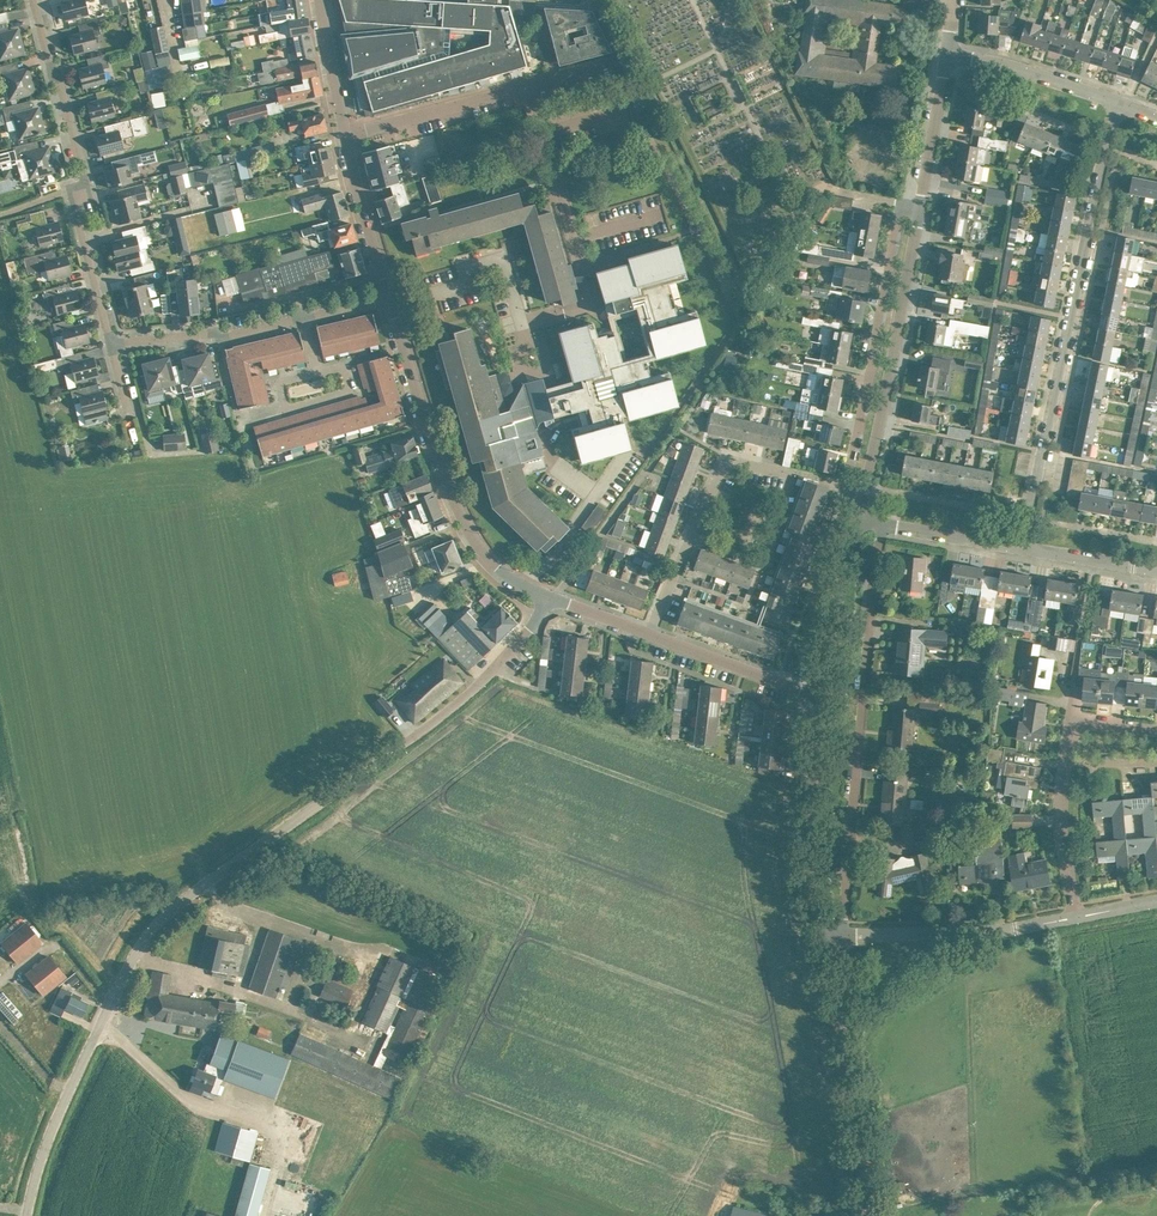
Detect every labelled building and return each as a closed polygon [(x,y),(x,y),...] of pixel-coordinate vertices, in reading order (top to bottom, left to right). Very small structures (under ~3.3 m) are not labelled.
[(71,0),(61,3),(65,20),(88,14),(85,2),(92,0),(71,0)] [(121,15),(129,13),(125,0),(118,0),(121,15)] [(183,17),(189,15),(189,14),(202,12),(200,0),(181,0),(183,17)] [(267,5),(268,12),(269,12),(277,10),(305,6),(304,0),(266,0),(267,5)] [(345,34),(411,28),(411,26),(441,27),(443,1),(419,0),(338,0),(341,8),(342,11),(341,11),(345,34)] [(511,14),(534,15),(535,7),(535,0),(509,0),(509,5),(511,14)] [(863,0),(806,0),(805,13),(807,13),(801,52),(799,51),(796,74),(899,89),(902,66),(876,63),(882,24),(908,28),(911,7),(863,0)] [(1091,15),(1098,17),(1103,1),(1100,0),(1095,0),(1090,14),(1091,15)] [(467,3),(443,1),(441,27),(411,26),(411,28),(345,34),(345,35),(344,35),(343,32),(341,33),(342,35),(340,36),(340,38),(342,38),(344,50),(342,50),(343,52),(344,52),(344,53),(343,53),(345,60),(346,61),(345,61),(345,64),(347,63),(349,75),(348,76),(348,78),(350,78),(351,80),(353,79),(353,77),(360,112),(364,111),(366,117),(374,115),(373,111),(416,98),(415,95),(426,92),(428,98),(438,95),(439,95),(438,92),(481,80),(482,80),(482,79),(525,66),(508,6),(497,5),(491,4),(467,3)] [(1105,10),(1103,18),(1111,20),(1113,14),(1117,6),(1116,5),(1110,2),(1105,10)] [(279,23),(287,21),(307,18),(305,6),(277,10),(269,12),(272,24),(279,23)] [(589,57),(610,52),(591,11),(543,8),(554,51),(558,65),(578,60),(577,56),(584,54),(585,58),(589,57)] [(1008,25),(1017,27),(1022,11),(1011,10),(1010,17),(981,15),(980,33),(997,34),(998,25),(1008,25)] [(6,12),(0,14),(0,24),(1,24),(6,22),(9,22),(6,12)] [(183,17),(184,28),(191,27),(203,24),(202,12),(189,14),(189,15),(183,17)] [(1125,21),(1131,24),(1136,15),(1129,12),(1125,21)] [(1131,27),(1144,34),(1142,38),(1150,42),(1156,26),(1142,19),(1136,15),(1131,24),(1132,24),(1131,27)] [(275,39),(275,41),(290,37),(292,37),(309,33),(307,18),(287,21),(279,23),(280,30),(276,31),(277,39),(275,39)] [(83,33),(80,34),(69,36),(74,54),(97,48),(94,35),(100,34),(97,20),(81,25),(83,33)] [(1034,45),(1048,50),(1053,34),(1057,22),(1050,20),(1046,31),(1039,29),(1034,45)] [(1021,41),(1034,45),(1039,29),(1041,25),(1027,21),(1024,30),(1021,41)] [(1,24),(0,24),(0,59),(23,53),(17,30),(3,33),(1,24)] [(181,29),(184,42),(205,37),(203,24),(191,27),(184,28),(181,29)] [(162,26),(149,29),(157,67),(170,64),(162,26)] [(1048,50),(1062,54),(1067,38),(1070,30),(1063,28),(1060,36),(1053,34),(1048,50)] [(309,33),(292,37),(295,51),(288,53),(290,61),(314,56),(309,33)] [(253,36),(244,37),(246,47),(255,45),(253,36)] [(1062,54),(1075,58),(1080,42),(1067,38),(1062,54)] [(1075,58),(1089,62),(1094,46),(1080,42),(1075,58)] [(198,44),(178,48),(180,60),(201,57),(198,44)] [(1089,62),(1103,67),(1108,50),(1094,46),(1089,62)] [(1121,55),(1116,71),(1118,71),(1117,74),(1125,77),(1126,74),(1131,75),(1136,59),(1139,50),(1125,46),(1122,55),(1121,55)] [(152,50),(142,53),(146,70),(157,67),(152,50)] [(1103,67),(1116,71),(1121,55),(1108,50),(1103,67)] [(92,66),(89,67),(78,70),(83,87),(106,81),(103,69),(109,67),(106,54),(89,58),(92,66)] [(273,61),(275,70),(289,67),(287,58),(273,61)] [(301,75),(302,80),(318,77),(315,61),(299,65),(289,67),(275,70),(268,71),(263,72),(265,81),(269,82),(277,80),(277,81),(301,75)] [(1154,86),(1156,81),(1156,65),(1151,62),(1142,80),(1154,86)] [(19,71),(13,73),(11,64),(0,66),(0,81),(5,80),(10,98),(33,92),(27,69),(19,71)] [(146,72),(149,84),(174,79),(171,66),(146,72)] [(318,77),(302,80),(303,84),(276,90),(279,104),(322,95),(318,77)] [(137,82),(140,93),(148,91),(145,80),(137,82)] [(100,100),(97,101),(87,103),(91,121),(114,115),(111,103),(126,99),(122,86),(98,92),(100,100)] [(23,112),(21,103),(3,108),(6,122),(15,119),(20,138),(37,133),(37,134),(41,134),(40,132),(43,132),(37,109),(23,112)] [(268,115),(265,103),(227,113),(230,126),(268,115)] [(1001,126),(1001,125),(1004,113),(969,107),(965,126),(974,127),(972,134),(981,136),(984,137),(985,129),(983,129),(984,118),(994,120),(993,125),(1001,126)] [(154,110),(157,122),(164,120),(161,109),(154,110)] [(287,122),(289,131),(302,128),(304,137),(315,135),(327,132),(322,114),(287,122)] [(109,134),(106,134),(96,137),(100,154),(123,149),(121,140),(147,133),(143,116),(107,126),(109,134)] [(1018,141),(1032,147),(1040,128),(1026,122),(1018,141)] [(1032,147),(1046,153),(1053,134),(1040,128),(1032,147)] [(1046,153),(1060,158),(1067,139),(1053,134),(1046,153)] [(962,145),(959,160),(984,164),(984,165),(987,149),(988,146),(997,148),(999,139),(991,138),(984,137),(981,136),(979,148),(962,145)] [(1067,139),(1060,158),(1074,164),(1081,145),(1067,139)] [(308,158),(310,165),(333,159),(331,150),(329,151),(328,147),(322,148),(320,141),(295,147),(298,160),(308,158)] [(19,172),(20,172),(19,170),(28,168),(30,177),(54,171),(48,148),(34,151),(31,142),(13,147),(13,150),(0,154),(0,168),(17,164),(19,172)] [(234,151),(235,161),(275,152),(273,142),(234,151)] [(388,145),(361,152),(365,167),(367,176),(367,175),(371,190),(390,186),(390,188),(402,184),(402,183),(399,184),(398,183),(396,173),(401,172),(397,154),(396,154),(391,155),(389,146),(388,145)] [(111,162),(114,161),(116,169),(104,171),(109,188),(132,182),(130,174),(139,172),(137,164),(142,163),(140,154),(111,162)] [(425,157),(427,164),(440,161),(438,154),(425,157)] [(222,155),(215,157),(217,166),(223,164),(224,164),(222,155)] [(333,159),(310,165),(311,172),(301,174),(304,187),(329,181),(328,174),(334,173),(333,169),(335,168),(333,159)] [(981,182),(984,164),(959,160),(956,177),(981,182)] [(224,164),(223,164),(217,166),(189,172),(193,186),(213,181),(220,207),(238,203),(229,163),(224,164)] [(1007,169),(1018,172),(1020,165),(1009,163),(1007,169)] [(428,168),(429,175),(443,172),(441,165),(428,168)] [(54,174),(48,176),(50,183),(56,182),(54,174)] [(182,174),(170,178),(174,195),(186,192),(182,174)] [(1019,180),(1031,182),(1032,176),(1021,174),(1019,180)] [(432,175),(423,178),(431,203),(440,200),(432,175)] [(1130,193),(1145,196),(1148,180),(1133,177),(1130,193)] [(1039,184),(1050,186),(1051,180),(1040,178),(1039,184)] [(1051,180),(1050,186),(1061,188),(1062,182),(1051,180)] [(1156,198),(1156,182),(1148,180),(1145,196),(1156,198)] [(119,199),(112,200),(116,215),(114,217),(116,222),(118,223),(118,225),(141,219),(137,204),(148,201),(144,184),(117,190),(119,199)] [(393,195),(374,201),(382,223),(401,217),(398,207),(409,203),(402,184),(390,188),(393,195)] [(1019,184),(1016,198),(1023,200),(1026,185),(1019,184)] [(987,188),(986,195),(1008,199),(1010,192),(987,188)] [(325,207),(329,221),(337,219),(349,216),(341,191),(322,197),(321,192),(300,198),(305,213),(325,207)] [(575,288),(573,282),(572,277),(568,264),(565,265),(550,212),(548,204),(534,208),(533,204),(529,205),(525,191),(517,193),(520,203),(516,204),(515,200),(504,203),(504,202),(497,204),(498,205),(488,207),(488,206),(481,208),(481,209),(471,212),(471,211),(464,213),(465,214),(455,217),(454,216),(442,219),(442,220),(431,223),(434,231),(426,233),(425,230),(428,229),(425,217),(400,224),(402,224),(404,229),(402,230),(405,240),(413,238),(415,243),(413,244),(416,255),(417,255),(416,253),(422,251),(423,254),(439,249),(438,243),(447,241),(447,239),(453,237),(454,239),(454,237),(460,235),(461,237),(471,234),(470,232),(477,230),(477,232),(488,229),(487,227),(493,225),(494,228),(504,225),(504,223),(510,221),(511,223),(520,220),(521,221),(518,226),(521,229),(524,223),(525,223),(528,233),(530,232),(532,239),(530,239),(533,249),(535,249),(537,255),(535,256),(537,265),(539,264),(542,274),(540,274),(540,275),(542,274),(543,279),(541,279),(548,302),(562,298),(563,304),(561,304),(561,305),(575,301),(572,289),(575,288)] [(1058,192),(1055,206),(1074,210),(1077,196),(1058,192)] [(830,206),(834,207),(852,210),(853,199),(836,196),(830,193),(825,202),(830,206)] [(1008,199),(986,195),(985,203),(1007,207),(1008,199)] [(1016,198),(1014,212),(1021,213),(1023,200),(1016,198)] [(952,200),(949,215),(967,219),(976,220),(977,213),(982,214),(984,206),(977,205),(964,202),(952,200)] [(276,201),(258,206),(260,215),(279,210),(276,201)] [(1055,206),(1052,220),(1071,224),(1074,210),(1055,206)] [(428,210),(430,219),(438,216),(436,208),(428,210)] [(862,220),(860,233),(877,236),(881,215),(864,212),(855,211),(854,219),(862,220)] [(1014,212),(1011,226),(1018,228),(1018,227),(1021,213),(1014,212)] [(949,215),(946,233),(964,237),(963,241),(968,242),(972,243),(972,239),(974,227),(982,229),(983,221),(981,221),(976,220),(967,219),(949,215)] [(170,219),(172,227),(175,241),(183,239),(184,245),(188,244),(181,216),(170,219)] [(42,218),(37,219),(31,220),(17,224),(18,231),(26,236),(32,234),(37,237),(39,245),(63,239),(58,222),(44,226),(42,218)] [(1052,220),(1050,234),(1049,234),(1068,238),(1071,224),(1052,220)] [(327,222),(311,226),(300,229),(303,237),(313,233),(314,235),(317,234),(319,242),(331,238),(334,247),(344,244),(356,241),(355,239),(356,238),(355,234),(354,234),(351,223),(339,227),(330,229),(327,222)] [(114,256),(114,257),(137,251),(136,251),(138,251),(136,243),(140,242),(141,240),(141,237),(147,236),(145,226),(125,231),(127,238),(112,241),(115,256),(114,256)] [(1011,226),(1009,240),(1016,241),(1024,243),(1026,229),(1018,227),(1018,228),(1011,226)] [(1122,233),(1137,236),(1138,229),(1124,226),(1122,233)] [(1137,236),(1152,239),(1154,232),(1138,229),(1137,236)] [(850,231),(846,252),(856,254),(862,255),(874,257),(877,236),(860,233),(850,231)] [(1047,247),(1047,248),(1065,252),(1068,238),(1049,234),(1049,235),(1049,239),(1047,245),(1047,247)] [(1119,236),(1116,251),(1131,254),(1134,239),(1119,236)] [(1009,240),(1006,254),(1013,255),(1016,241),(1009,240)] [(811,241),(809,253),(818,254),(830,256),(842,258),(844,250),(820,246),(820,243),(811,241)] [(986,245),(985,253),(1002,256),(1004,249),(986,245)] [(544,388),(542,379),(534,381),(536,389),(518,394),(513,403),(513,404),(536,417),(527,433),(528,436),(536,433),(535,429),(539,421),(544,420),(545,425),(551,428),(554,423),(552,417),(559,416),(570,412),(570,413),(587,408),(592,423),(582,426),(571,429),(573,435),(572,435),(579,458),(584,457),(585,462),(630,449),(621,416),(626,415),(628,420),(633,418),(673,407),(671,402),(676,401),(670,378),(669,378),(668,372),(657,375),(647,377),(644,369),(643,369),(641,362),(656,358),(654,353),(658,352),(660,357),(700,346),(698,341),(703,340),(697,317),(696,317),(695,311),(684,314),(684,313),(675,316),(673,307),(670,308),(666,293),(669,293),(666,284),(675,282),(675,281),(686,278),(684,272),(678,249),(673,251),(671,246),(627,258),(628,264),(595,273),(595,275),(572,277),(573,282),(592,280),(600,309),(605,308),(607,316),(613,335),(606,337),(605,335),(596,337),(595,333),(592,323),(586,325),(586,324),(563,331),(564,336),(559,337),(571,377),(576,375),(577,379),(574,380),(572,381),(569,382),(566,382),(566,383),(561,384),(551,387),(548,387),(548,388),(546,388),(544,388)] [(277,265),(277,263),(259,268),(259,267),(235,275),(239,286),(241,292),(244,303),(245,303),(242,294),(264,287),(267,298),(286,292),(296,286),(303,284),(316,282),(317,284),(317,283),(314,273),(341,265),(345,278),(366,272),(358,248),(353,249),(353,248),(352,249),(352,250),(338,254),(336,249),(309,255),(277,265)] [(1045,254),(1036,252),(1034,260),(1044,262),(1062,266),(1065,252),(1047,248),(1045,254)] [(67,256),(57,258),(53,259),(51,251),(23,258),(28,275),(46,270),(48,279),(61,276),(62,278),(70,276),(69,273),(71,273),(67,256)] [(137,251),(114,257),(118,271),(133,268),(135,275),(155,269),(153,261),(151,260),(145,261),(144,258),(142,257),(138,258),(137,251)] [(1116,251),(1112,267),(1134,271),(1142,273),(1146,257),(1131,254),(1116,251)] [(963,255),(953,253),(946,252),(943,252),(941,263),(944,264),(941,278),(943,278),(942,282),(954,284),(954,280),(962,282),(962,281),(966,282),(969,265),(961,263),(963,255)] [(1002,256),(985,253),(980,252),(979,258),(1001,262),(1002,256)] [(830,256),(818,254),(809,253),(808,261),(828,265),(830,256)] [(1006,254),(1004,269),(1010,270),(1013,255),(1006,254)] [(14,261),(6,263),(7,269),(9,276),(17,273),(15,267),(14,261)] [(1044,262),(1041,276),(1059,280),(1062,266),(1044,262)] [(844,287),(856,289),(867,291),(871,271),(847,267),(847,268),(835,266),(833,275),(845,277),(844,287)] [(167,271),(169,293),(178,292),(180,315),(198,313),(194,280),(184,281),(182,267),(167,271)] [(1109,281),(1109,282),(1125,285),(1127,276),(1133,278),(1134,271),(1112,267),(1111,274),(1108,273),(1107,280),(1109,281)] [(1004,269),(1001,283),(1008,284),(1010,270),(1004,269)] [(123,290),(126,304),(149,298),(146,284),(155,282),(152,272),(133,277),(136,286),(123,290)] [(1041,276),(1038,290),(1057,293),(1059,280),(1041,276)] [(1109,282),(1106,297),(1122,300),(1125,285),(1109,282)] [(1008,284),(1001,283),(999,296),(1006,298),(1008,284)] [(62,294),(60,286),(44,290),(48,303),(54,302),(57,314),(71,310),(72,316),(80,314),(78,308),(80,308),(76,290),(62,294)] [(812,287),(811,296),(828,299),(827,306),(834,307),(834,309),(840,310),(838,319),(855,321),(862,322),(866,302),(854,300),(842,298),(843,292),(812,287)] [(1057,293),(1038,290),(1035,304),(1054,308),(1057,293)] [(171,313),(169,293),(160,295),(162,314),(171,313)] [(971,303),(984,305),(993,307),(995,298),(969,293),(968,300),(935,295),(932,310),(954,314),(955,306),(961,307),(963,306),(963,304),(971,305),(971,303)] [(1106,297),(1103,312),(1119,315),(1122,300),(1106,297)] [(149,298),(126,304),(130,318),(153,312),(149,298)] [(998,308),(995,323),(1001,324),(1004,309),(998,308)] [(1103,312),(1100,328),(1116,331),(1119,315),(1103,312)] [(373,314),(358,317),(365,346),(379,343),(373,314)] [(1032,315),(1029,329),(1048,333),(1051,319),(1032,315)] [(358,317),(344,321),(351,350),(365,346),(358,317)] [(804,317),(803,323),(813,325),(813,326),(827,328),(828,321),(804,317)] [(66,347),(71,346),(89,341),(85,324),(71,327),(69,319),(53,324),(56,337),(63,335),(66,347)] [(344,321),(330,324),(337,353),(351,350),(344,321)] [(958,329),(979,333),(980,325),(959,321),(958,329)] [(927,342),(938,344),(943,345),(943,344),(959,347),(960,341),(958,338),(953,337),(955,327),(930,323),(927,342)] [(995,323),(992,337),(998,338),(1001,324),(995,323)] [(337,353),(330,324),(316,327),(323,356),(337,353)] [(513,404),(513,403),(508,411),(505,412),(494,374),(485,377),(483,370),(482,370),(481,366),(482,366),(482,364),(477,366),(475,359),(474,359),(473,355),(474,354),(472,346),(470,347),(469,342),(470,342),(470,341),(469,341),(468,337),(469,336),(467,328),(452,332),(454,338),(440,342),(442,349),(437,350),(439,358),(441,358),(442,362),(441,362),(441,364),(442,363),(444,368),(442,368),(445,376),(446,376),(447,380),(446,381),(448,389),(453,387),(454,394),(456,394),(457,398),(456,399),(458,407),(459,406),(460,411),(459,411),(460,412),(461,412),(462,416),(461,417),(463,425),(464,424),(466,429),(464,429),(466,436),(464,436),(472,463),(481,460),(482,467),(484,466),(485,471),(484,471),(484,473),(485,473),(487,477),(485,477),(490,492),(491,492),(492,496),(491,497),(493,506),(496,509),(497,508),(500,511),(499,512),(505,517),(506,516),(510,520),(509,521),(515,527),(516,526),(519,529),(518,530),(524,536),(525,535),(528,538),(527,539),(528,540),(529,539),(532,542),(532,543),(538,549),(541,545),(546,550),(556,540),(567,530),(555,518),(555,519),(551,516),(552,515),(551,514),(550,515),(547,512),(548,511),(537,500),(536,501),(533,498),(534,497),(533,496),(532,497),(528,494),(529,493),(524,488),(522,481),(521,481),(519,476),(521,476),(546,469),(536,433),(528,436),(527,433),(536,417),(513,404)] [(1100,328),(1097,343),(1112,346),(1114,338),(1121,339),(1122,332),(1116,331),(1100,328)] [(820,343),(824,344),(831,345),(849,349),(852,333),(832,329),(821,336),(820,343)] [(1048,333),(1029,329),(1028,335),(1020,334),(1019,342),(1020,342),(1027,343),(1027,344),(1045,347),(1048,333)] [(299,331),(284,335),(291,364),(306,360),(299,331)] [(284,335),(270,338),(277,367),(291,364),(284,335)] [(992,337),(990,351),(996,352),(998,338),(992,337)] [(1143,352),(1154,355),(1156,344),(1156,343),(1156,339),(1151,338),(1146,337),(1143,352)] [(270,338),(257,341),(261,359),(260,359),(262,367),(267,366),(267,370),(277,367),(270,338)] [(257,341),(225,349),(247,363),(260,359),(261,359),(257,341)] [(1020,342),(1017,356),(1024,357),(1043,361),(1045,347),(1027,344),(1027,343),(1020,342)] [(1112,346),(1097,343),(1093,358),(1109,362),(1112,346)] [(849,349),(831,345),(828,361),(834,362),(835,362),(842,363),(842,364),(850,365),(852,355),(848,354),(849,349)] [(74,354),(71,346),(66,347),(59,349),(62,357),(74,354)] [(225,349),(232,381),(250,377),(250,376),(247,363),(225,349)] [(990,351),(987,365),(993,366),(996,352),(990,351)] [(47,370),(57,368),(58,372),(65,370),(66,374),(72,372),(75,381),(98,375),(93,357),(83,360),(80,361),(78,353),(55,359),(45,362),(47,370)] [(208,353),(195,356),(202,382),(204,391),(223,386),(217,362),(211,364),(208,353)] [(358,364),(362,378),(391,370),(386,355),(358,364)] [(178,371),(184,392),(185,399),(194,397),(191,385),(202,382),(195,356),(182,360),(184,369),(178,371)] [(177,393),(184,392),(178,371),(177,365),(171,367),(168,357),(155,361),(162,387),(170,385),(171,390),(177,393)] [(806,357),(805,364),(825,368),(834,370),(834,369),(833,369),(829,368),(820,367),(821,360),(806,357)] [(966,366),(982,369),(984,360),(967,357),(966,366)] [(1024,357),(1021,371),(1040,375),(1043,361),(1024,357)] [(936,390),(936,389),(945,391),(950,361),(934,358),(932,367),(922,365),(920,378),(919,378),(918,380),(920,380),(919,386),(936,390)] [(1153,360),(1146,358),(1144,369),(1151,370),(1153,360)] [(145,374),(141,375),(147,397),(149,404),(165,400),(163,393),(162,387),(155,361),(142,364),(145,374)] [(825,368),(819,367),(805,364),(790,361),(789,368),(803,371),(803,372),(809,373),(818,375),(823,375),(825,368)] [(1093,362),(1090,378),(1105,381),(1108,365),(1093,362)] [(987,365),(985,378),(991,380),(993,366),(987,365)] [(369,391),(377,389),(377,388),(395,383),(391,370),(362,378),(365,388),(368,387),(369,391)] [(1021,371),(1018,385),(1037,389),(1040,375),(1021,371)] [(232,381),(236,395),(265,388),(262,378),(259,378),(258,374),(250,376),(250,377),(232,381)] [(815,390),(822,391),(840,395),(843,379),(832,377),(818,375),(815,390)] [(1142,376),(1140,388),(1147,390),(1149,378),(1142,376)] [(985,378),(982,392),(988,394),(991,380),(985,378)] [(1090,378),(1086,393),(1102,396),(1105,381),(1090,378)] [(377,389),(381,402),(404,415),(395,383),(377,388),(377,389)] [(1018,385),(1015,399),(1034,403),(1037,389),(1018,385)] [(80,402),(83,414),(86,424),(107,419),(105,409),(107,408),(102,391),(89,395),(86,387),(70,391),(74,404),(80,402)] [(265,388),(236,395),(239,409),(268,402),(265,388)] [(1148,400),(1155,401),(1156,393),(1156,390),(1150,388),(1148,400)] [(812,389),(809,404),(812,405),(810,413),(822,415),(824,408),(837,411),(837,409),(840,410),(841,403),(839,402),(840,395),(822,391),(815,390),(812,389)] [(982,392),(980,406),(986,408),(988,394),(982,392)] [(1139,392),(1137,403),(1144,405),(1146,393),(1139,392)] [(1086,393),(1083,408),(1099,411),(1102,396),(1086,393)] [(360,396),(350,399),(359,428),(372,424),(367,407),(368,406),(365,398),(361,399),(360,396)] [(1013,413),(1012,413),(1031,417),(1034,403),(1015,399),(1004,397),(1001,411),(1013,413)] [(810,413),(812,405),(809,404),(801,402),(785,398),(783,406),(795,409),(810,413)] [(350,399),(336,403),(345,432),(359,428),(350,399)] [(227,402),(220,404),(223,417),(230,415),(227,402)] [(381,402),(368,406),(367,407),(372,424),(404,415),(381,402)] [(336,403),(323,407),(331,436),(345,432),(336,403)] [(942,416),(931,415),(933,406),(927,405),(916,403),(912,421),(924,423),(940,425),(944,426),(946,417),(942,416)] [(1147,403),(1145,415),(1152,416),(1154,405),(1147,403)] [(980,406),(977,420),(983,421),(986,408),(980,406)] [(323,407),(309,411),(317,440),(331,436),(323,407)] [(1136,407),(1133,418),(1140,420),(1143,409),(1136,407)] [(1083,408),(1080,423),(1096,426),(1099,411),(1083,408)] [(809,420),(810,413),(795,409),(794,417),(805,420),(808,420),(809,420)] [(309,411),(295,415),(303,444),(317,440),(309,411)] [(709,432),(727,436),(732,417),(713,413),(709,432),(709,433),(709,432)] [(1012,413),(1010,427),(1028,431),(1031,417),(1012,413)] [(295,415),(281,419),(290,448),(303,444),(295,415)] [(727,436),(746,440),(750,421),(732,417),(727,436)] [(281,419),(267,423),(276,452),(290,448),(281,419)] [(1144,419),(1141,430),(1149,431),(1151,420),(1144,419)] [(983,421),(977,420),(975,434),(981,435),(983,421)] [(746,440),(764,444),(769,425),(750,421),(746,440)] [(821,440),(829,441),(840,444),(844,428),(832,425),(815,421),(813,430),(817,431),(815,438),(821,440)] [(276,452),(267,423),(253,428),(262,456),(276,452)] [(1080,423),(1077,438),(1093,441),(1096,426),(1080,423)] [(1132,423),(1130,433),(1137,435),(1140,424),(1132,423)] [(769,425),(764,444),(782,449),(783,449),(786,438),(787,429),(769,425)] [(948,434),(970,438),(972,429),(949,425),(948,434)] [(1028,431),(1010,427),(1007,441),(1025,445),(1028,431)] [(200,434),(205,453),(219,449),(214,430),(200,434)] [(791,430),(789,437),(797,439),(798,435),(796,431),(791,430)] [(184,432),(174,433),(178,450),(186,450),(184,432)] [(909,438),(924,441),(926,434),(911,432),(909,438)] [(162,434),(164,451),(178,450),(174,433),(162,434)] [(926,434),(924,441),(935,443),(936,436),(926,434)] [(1141,434),(1138,444),(1146,445),(1148,435),(1141,434)] [(373,460),(366,462),(369,472),(388,466),(387,464),(417,455),(417,452),(419,452),(417,445),(415,446),(412,436),(390,442),(392,450),(372,456),(373,460)] [(788,445),(795,446),(800,447),(801,440),(797,439),(789,437),(788,445)] [(943,444),(954,446),(955,440),(944,438),(943,444)] [(973,445),(984,447),(985,440),(974,438),(973,445)] [(1093,441),(1077,438),(1074,454),(1089,458),(1093,441)] [(1129,438),(1127,448),(1134,450),(1136,439),(1129,438)] [(955,440),(954,446),(964,448),(966,442),(955,440)] [(985,440),(984,447),(995,449),(996,443),(985,440)] [(684,442),(677,460),(696,467),(703,449),(684,442)] [(353,449),(357,464),(366,462),(362,447),(353,449)] [(808,447),(806,456),(818,459),(816,468),(834,472),(838,453),(808,447)] [(784,462),(783,463),(791,464),(794,451),(786,449),(784,462)] [(1144,451),(1137,449),(1135,461),(1139,462),(1142,462),(1144,451)] [(1133,454),(1126,452),(1124,464),(1131,466),(1133,454)] [(902,474),(917,477),(921,458),(906,455),(905,459),(897,457),(895,469),(903,471),(902,474)] [(917,477),(932,480),(936,460),(921,458),(917,477)] [(1074,459),(1073,466),(1087,468),(1088,462),(1074,459)] [(677,460),(671,478),(690,485),(696,467),(677,460)] [(932,480),(947,483),(950,463),(936,460),(932,480)] [(1104,464),(1093,462),(1091,469),(1102,471),(1104,464)] [(947,483),(961,486),(965,466),(950,463),(947,483)] [(961,486),(976,488),(979,469),(965,466),(961,486)] [(1073,466),(1071,473),(1086,476),(1087,468),(1073,466)] [(1119,467),(1110,466),(1108,472),(1118,474),(1119,467)] [(1135,470),(1124,468),(1123,475),(1133,477),(1135,470)] [(979,469),(976,488),(991,491),(992,486),(995,472),(979,469)] [(1150,473),(1140,471),(1138,478),(1148,480),(1150,473)] [(1071,473),(1070,480),(1084,483),(1086,476),(1071,473)] [(409,502),(414,500),(433,493),(432,492),(431,490),(431,489),(429,490),(424,476),(426,476),(425,475),(414,479),(388,489),(396,507),(409,502)] [(671,478),(664,496),(683,503),(690,485),(671,478)] [(830,489),(807,480),(789,529),(795,531),(763,617),(785,625),(789,613),(787,612),(791,601),(795,602),(795,601),(793,601),(796,594),(797,595),(801,586),(799,585),(802,579),(803,579),(807,570),(805,569),(807,563),(809,564),(812,554),(811,554),(813,547),(815,548),(818,538),(811,536),(813,529),(815,530),(818,520),(817,520),(819,513),(821,514),(824,505),(823,504),(825,498),(827,498),(830,489)] [(1070,480),(1068,488),(1083,491),(1084,483),(1070,480)] [(1067,497),(1081,499),(1082,492),(1083,491),(1068,488),(1067,497)] [(1079,508),(1095,511),(1098,495),(1082,492),(1081,499),(1079,508)] [(433,493),(414,500),(420,514),(408,519),(415,537),(429,531),(425,522),(442,515),(433,493)] [(1095,511),(1110,514),(1113,498),(1098,495),(1095,511)] [(640,499),(633,496),(631,503),(637,506),(640,499)] [(664,496),(658,513),(676,520),(683,503),(664,496)] [(1110,514),(1126,517),(1129,501),(1113,498),(1110,514)] [(1126,517),(1141,520),(1144,504),(1129,501),(1126,517)] [(1156,523),(1156,518),(1156,507),(1144,504),(1141,520),(1156,523)] [(597,505),(581,527),(591,534),(607,512),(597,505)] [(658,513),(651,531),(670,538),(676,520),(658,513)] [(623,531),(615,528),(612,536),(620,539),(623,531)] [(376,539),(374,540),(378,550),(404,540),(400,529),(385,535),(376,539)] [(670,538),(651,531),(644,549),(663,556),(670,538)] [(605,545),(617,549),(619,544),(608,539),(605,545)] [(454,567),(461,564),(451,540),(424,552),(428,562),(436,559),(441,572),(452,567),(452,569),(454,568),(454,567)] [(377,552),(377,554),(388,596),(412,590),(406,568),(412,566),(402,542),(391,546),(377,552)] [(619,544),(617,549),(626,553),(628,547),(619,544)] [(695,568),(713,575),(720,556),(703,550),(702,549),(695,568)] [(632,556),(643,560),(645,554),(634,550),(632,556)] [(645,554),(643,560),(653,564),(655,557),(645,554)] [(713,575),(731,581),(738,563),(720,556),(713,575)] [(902,589),(921,591),(923,572),(929,573),(930,559),(905,557),(902,589)] [(738,563),(731,581),(748,588),(751,580),(756,569),(755,569),(738,563)] [(966,585),(970,566),(954,563),(953,573),(944,572),(941,588),(965,592),(966,585)] [(979,606),(986,607),(991,576),(983,575),(985,568),(970,566),(966,585),(981,588),(981,591),(979,606)] [(585,589),(599,595),(606,575),(593,570),(591,575),(588,574),(588,571),(583,569),(580,576),(578,575),(574,585),(586,589),(585,589)] [(332,574),(335,586),(348,583),(346,571),(332,574)] [(991,576),(986,607),(994,609),(996,594),(998,591),(1013,593),(1016,573),(1002,571),(1001,578),(991,576)] [(1032,576),(1016,573),(1013,593),(1028,596),(1032,576)] [(599,595),(613,600),(620,580),(606,575),(599,595)] [(1059,608),(1060,601),(1064,581),(1049,579),(1046,598),(1047,599),(1046,605),(1059,608)] [(613,600),(626,604),(634,585),(620,580),(613,600)] [(1064,581),(1060,601),(1069,602),(1068,609),(1074,610),(1072,622),(1080,623),(1085,592),(1085,591),(1085,592),(1085,593),(1084,601),(1076,600),(1079,584),(1064,581)] [(634,585),(626,604),(640,610),(647,590),(634,585)] [(1125,612),(1128,592),(1113,589),(1111,600),(1104,599),(1103,605),(1096,604),(1099,588),(1100,588),(1100,587),(1099,587),(1093,625),(1107,627),(1110,609),(1125,612)] [(709,594),(703,592),(701,598),(706,600),(709,594)] [(1143,594),(1128,592),(1125,612),(1140,614),(1141,606),(1143,594)] [(725,599),(718,597),(716,604),(723,607),(725,599)] [(1022,622),(1021,630),(1024,631),(1031,632),(1033,624),(1036,600),(1029,599),(1025,623),(1022,622)] [(1036,600),(1033,624),(1040,625),(1044,602),(1036,600)] [(686,626),(695,630),(703,607),(687,601),(678,624),(679,624),(680,622),(686,625),(686,626)] [(460,661),(468,670),(517,623),(500,606),(484,621),(471,607),(452,624),(432,602),(423,610),(417,616),(460,661)] [(702,632),(711,636),(719,613),(703,607),(695,630),(696,628),(702,630),(702,632)] [(717,638),(726,641),(735,618),(719,613),(711,636),(712,634),(718,636),(717,638)] [(1139,617),(1137,632),(1144,633),(1146,619),(1139,617)] [(733,644),(742,647),(751,624),(735,618),(726,641),(727,641),(727,640),(734,642),(733,644)] [(1144,633),(1144,636),(1143,640),(1150,642),(1154,620),(1146,619),(1144,633)] [(749,649),(758,653),(766,630),(751,624),(742,647),(743,646),(749,648),(749,649)] [(895,673),(907,674),(921,675),(924,644),(946,645),(947,632),(899,628),(895,673)] [(766,630),(758,653),(759,651),(765,654),(764,655),(774,659),(782,636),(766,630)] [(568,635),(567,650),(588,652),(590,638),(568,635)] [(1048,648),(1060,650),(1062,637),(1050,635),(1048,648)] [(1122,636),(1120,644),(1139,648),(1140,640),(1122,636)] [(1025,684),(1044,687),(1044,686),(1046,669),(1052,670),(1053,660),(1039,657),(1041,645),(1023,642),(1021,655),(1029,656),(1025,684)] [(1122,648),(1107,647),(1106,655),(1122,656),(1122,648)] [(567,650),(565,664),(586,667),(588,652),(567,650)] [(633,659),(631,674),(652,676),(654,662),(633,659)] [(395,700),(408,716),(412,713),(417,719),(413,722),(414,722),(462,682),(461,682),(460,683),(455,677),(456,676),(443,660),(411,687),(414,690),(405,698),(402,694),(395,700)] [(565,664),(563,678),(585,681),(586,667),(565,664)] [(540,676),(546,676),(557,678),(557,671),(547,670),(547,665),(541,665),(540,676)] [(1083,700),(1098,702),(1101,672),(1101,670),(1079,668),(1077,686),(1078,686),(1078,682),(1085,682),(1083,700)] [(1114,685),(1121,686),(1123,673),(1115,672),(1115,673),(1101,672),(1098,702),(1112,703),(1114,685)] [(1126,704),(1140,706),(1144,675),(1134,674),(1134,676),(1129,675),(1130,673),(1123,673),(1121,686),(1128,687),(1126,704)] [(631,674),(629,688),(651,691),(652,676),(631,674)] [(1140,706),(1156,707),(1156,694),(1156,693),(1156,676),(1144,675),(1140,706)] [(585,681),(563,678),(562,693),(583,696),(585,681)] [(702,685),(700,700),(721,702),(723,687),(702,685)] [(992,698),(1010,701),(1014,701),(1016,689),(994,686),(992,698)] [(629,688),(628,702),(649,705),(651,691),(629,688)] [(920,710),(939,712),(941,694),(921,693),(920,710)] [(690,698),(676,697),(675,708),(689,709),(690,698)] [(700,700),(698,714),(720,716),(721,702),(700,700)] [(1028,701),(1027,707),(1024,723),(1020,722),(1017,738),(1044,742),(1046,727),(1043,726),(1047,704),(1028,701)] [(649,705),(628,702),(626,717),(647,720),(649,705)] [(388,705),(380,711),(386,717),(393,711),(388,705)] [(766,708),(764,723),(786,726),(787,711),(766,708)] [(893,737),(889,736),(888,748),(893,748),(893,749),(896,750),(896,748),(907,749),(908,739),(912,739),(915,709),(895,708),(893,737)] [(698,714),(697,728),(718,730),(720,716),(698,714)] [(764,723),(763,737),(784,740),(786,726),(764,723)] [(718,730),(697,728),(695,743),(716,745),(718,730)] [(763,737),(761,752),(782,754),(784,740),(763,737)] [(987,760),(998,762),(1002,762),(1004,751),(989,748),(987,760)] [(782,754),(761,752),(759,772),(772,777),(773,768),(780,769),(782,754)] [(938,755),(938,763),(950,764),(950,756),(938,755)] [(1007,763),(1005,775),(1005,776),(1007,777),(1004,794),(1014,795),(1012,805),(1027,807),(1030,786),(1025,785),(1026,780),(1037,782),(1040,768),(1007,763)] [(881,823),(908,826),(908,824),(903,823),(907,773),(888,772),(887,781),(885,781),(883,802),(883,803),(883,810),(882,810),(882,811),(881,823)] [(1152,796),(1123,799),(1124,814),(1142,813),(1145,837),(1156,836),(1155,821),(1153,797),(1152,797),(1152,796)] [(1113,815),(1115,839),(1126,839),(1124,814),(1123,799),(1092,801),(1094,817),(1113,815)] [(1013,827),(1032,827),(1032,814),(1013,814),(1013,827)] [(977,859),(977,863),(977,866),(959,867),(960,881),(961,881),(960,878),(975,877),(975,888),(988,887),(988,894),(999,893),(997,865),(1003,864),(1001,827),(988,827),(989,841),(985,841),(977,859)] [(931,831),(930,838),(946,840),(947,833),(931,831)] [(1126,839),(1128,854),(1146,852),(1148,877),(1156,876),(1156,841),(1156,837),(1156,836),(1145,837),(1126,839)] [(926,853),(920,855),(913,856),(914,859),(912,859),(909,859),(906,859),(904,860),(901,860),(898,861),(896,862),(894,863),(894,860),(878,858),(877,871),(879,871),(879,876),(880,876),(878,894),(890,896),(891,883),(918,877),(921,893),(933,890),(927,858),(948,853),(948,841),(927,838),(923,840),(926,853)] [(1126,839),(1115,839),(1096,841),(1097,857),(1116,855),(1118,880),(1130,879),(1129,865),(1128,859),(1128,854),(1126,839)] [(1046,860),(1033,862),(1026,863),(1024,853),(1010,856),(1012,866),(1010,867),(1015,890),(1015,888),(1033,884),(1034,887),(1050,883),(1046,860)] [(2,944),(18,962),(43,941),(27,923),(2,944)] [(243,976),(250,944),(203,935),(197,967),(243,976)] [(289,985),(303,989),(312,955),(297,951),(289,985)] [(26,974),(35,985),(43,995),(65,977),(48,956),(26,974)] [(420,976),(422,969),(385,956),(359,1029),(373,1034),(375,1029),(384,1032),(384,1055),(392,1058),(398,1058),(403,1044),(403,1045),(404,1041),(405,1030),(426,1031),(408,1025),(404,1024),(399,1023),(396,1023),(397,1018),(402,1019),(402,1017),(407,1004),(407,1020),(414,1021),(414,1010),(417,1011),(417,993),(419,987),(420,976)] [(145,1016),(180,1023),(184,997),(167,994),(171,974),(153,971),(145,1016)] [(346,986),(340,984),(339,987),(327,983),(325,991),(342,997),(346,986)] [(61,987),(49,1011),(60,1016),(64,1008),(82,1017),(88,1003),(80,999),(81,997),(61,987)] [(180,1023),(203,1027),(207,1001),(184,997),(180,1023)] [(207,1001),(203,1027),(215,1029),(218,1010),(233,1013),(235,1004),(219,1001),(219,1004),(207,1001)] [(256,1035),(267,1039),(270,1030),(259,1026),(256,1035)] [(288,1053),(389,1097),(398,1076),(297,1032),(288,1053)] [(220,1033),(209,1063),(211,1064),(224,1069),(226,1070),(223,1079),(274,1098),(289,1059),(220,1033)] [(221,1085),(223,1079),(226,1070),(224,1069),(211,1064),(209,1063),(207,1062),(203,1071),(197,1069),(190,1090),(200,1094),(202,1089),(209,1091),(213,1082),(221,1085)] [(215,1151),(250,1161),(258,1132),(223,1122),(215,1151)] [(235,1215),(256,1215),(270,1168),(249,1163),(235,1215)] [(769,1214),(734,1204),(733,1209),(731,1215),(768,1215),(769,1214)]
